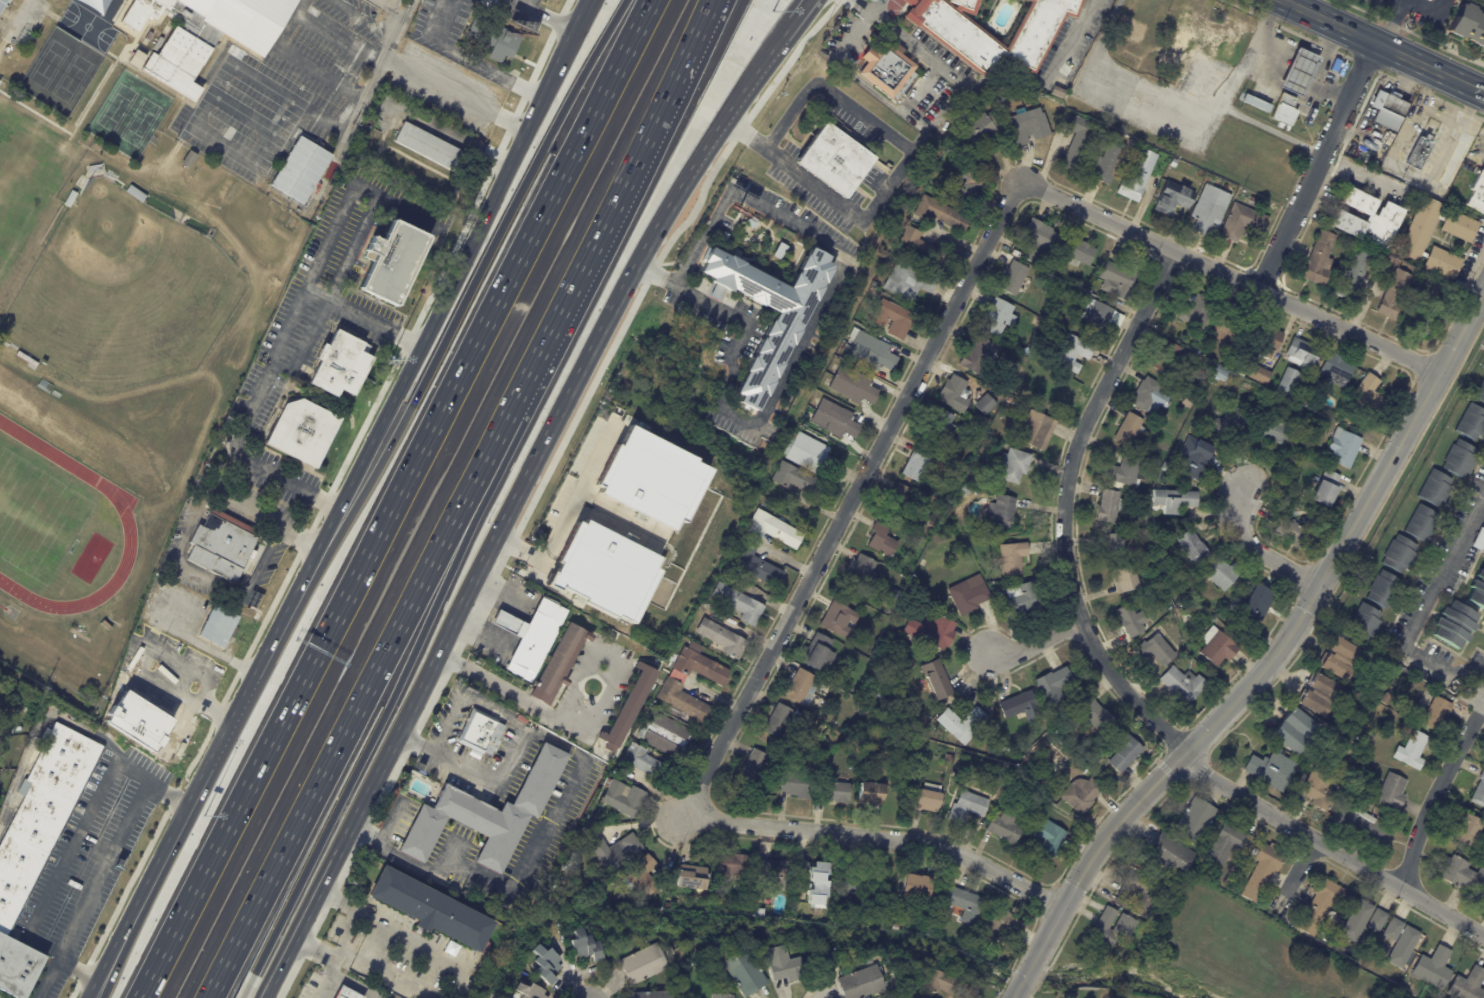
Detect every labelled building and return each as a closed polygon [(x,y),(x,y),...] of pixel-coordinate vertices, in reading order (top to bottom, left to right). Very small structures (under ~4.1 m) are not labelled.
[(8,0),(0,0),(0,15),(8,0)] [(165,23),(129,0),(294,0),(296,1),(260,59),(222,36),(193,83),(201,88),(192,99),(138,68),(165,23)] [(908,5),(902,0),(945,0),(977,0),(972,14),(958,9),(958,10),(1005,47),(1030,0),(1081,0),(1075,16),(1065,12),(1032,73),(1002,55),(984,78),(916,23),(915,25),(901,15),(908,5)] [(1483,17),(1483,16),(1483,51),(1472,45),(1473,44),(1463,39),(1462,40),(1446,33),(1460,5),(1463,7),(1464,4),(1474,9),(1473,11),(1476,12),(1476,13),(1483,17)] [(520,36),(510,60),(503,57),(500,64),(486,58),(491,48),(476,42),(485,21),(520,36)] [(895,42),(895,41),(904,48),(900,53),(915,65),(911,70),(916,74),(895,101),(858,72),(867,61),(860,56),(870,44),(876,49),(884,39),(892,46),(895,42)] [(1296,48),(1318,58),(1308,79),(1299,98),(1278,88),(1287,68),(1296,48)] [(1335,58),(1341,61),(1336,72),(1330,69),(1335,58)] [(1053,85),(1065,90),(1061,98),(1050,93),(1053,85)] [(1253,96),(1271,104),(1268,112),(1242,101),(1245,93),(1253,96)] [(1290,109),(1296,111),(1288,128),(1286,133),(1275,128),(1277,122),(1269,118),(1274,107),(1273,107),(1280,93),(1295,100),(1290,109)] [(1370,121),(1383,93),(1406,103),(1393,132),(1370,121)] [(1051,133),(1034,139),(1032,134),(1026,136),(1028,142),(1013,147),(1004,119),(1042,106),(1051,133)] [(1002,123),(996,127),(999,132),(963,157),(948,137),(969,122),(965,117),(977,108),(981,113),(984,111),(986,115),(993,110),(1002,123)] [(1060,164),(1076,132),(1069,129),(1076,115),(1097,124),(1075,171),(1060,164)] [(842,134),(874,157),(845,198),(793,160),(823,119),(842,134)] [(460,153),(451,170),(395,140),(405,121),(461,151),(460,153)] [(1394,135),(1389,145),(1384,142),(1390,132),(1394,135)] [(270,186),(304,205),(331,155),(297,136),(270,186)] [(1417,137),(1430,143),(1416,170),(1403,163),(1417,137)] [(1127,145),(1109,185),(1093,178),(1111,138),(1127,145)] [(1159,155),(1137,202),(1115,192),(1122,177),(1129,180),(1143,148),(1159,155)] [(179,164),(188,151),(196,156),(187,170),(179,164)] [(1173,158),(1178,160),(1174,167),(1169,165),(1173,158)] [(962,166),(983,176),(970,202),(957,195),(963,183),(958,181),(954,190),(941,183),(952,160),(962,166)] [(1468,189),(1472,191),(1465,204),(1483,214),(1483,173),(1479,170),(1468,189)] [(1196,192),(1188,209),(1177,203),(1170,217),(1153,209),(1167,178),(1196,192)] [(1216,228),(1211,226),(1206,235),(1191,228),(1196,219),(1190,216),(1196,204),(1206,183),(1232,195),(1216,228)] [(1383,201),(1402,211),(1382,251),(1364,242),(1367,235),(1360,231),(1356,240),(1327,226),(1335,210),(1364,224),(1365,222),(1363,221),(1365,216),(1337,202),(1345,186),(1375,201),(1369,214),(1374,217),(1378,208),(1380,209),(1383,201)] [(148,197),(150,198),(146,204),(130,193),(134,187),(148,197)] [(81,196),(73,209),(68,205),(75,193),(81,196)] [(953,227),(928,215),(925,221),(913,214),(923,194),(969,218),(962,232),(953,227)] [(1442,204),(1416,261),(1395,252),(1421,194),(1442,204)] [(1246,207),(1269,217),(1262,235),(1242,227),(1236,242),(1220,235),(1234,202),(1246,207)] [(1477,222),(1468,243),(1438,229),(1448,209),(1477,222)] [(1034,218),(1064,234),(1054,254),(1021,238),(1032,217),(1034,218)] [(426,235),(429,237),(396,306),(360,289),(377,255),(368,250),(375,236),(385,241),(395,220),(426,235)] [(910,226),(922,232),(918,239),(949,255),(941,269),(897,245),(907,225),(910,226)] [(1299,277),(1319,229),(1335,236),(1326,258),(1331,260),(1326,270),(1328,271),(1321,286),(1299,277)] [(1070,237),(1082,242),(1083,241),(1092,245),(1091,247),(1097,249),(1089,266),(1079,261),(1077,267),(1068,263),(1070,257),(1061,253),(1069,236),(1070,237)] [(1443,251),(1460,259),(1450,280),(1421,266),(1430,245),(1443,251)] [(833,269),(825,283),(824,282),(822,286),(823,286),(815,301),(799,330),(800,331),(792,345),(791,344),(781,363),(782,364),(774,378),(773,378),(771,382),(772,382),(765,397),(764,396),(756,412),(752,409),(750,412),(742,407),(743,405),(737,402),(740,396),(734,393),(745,372),(744,371),(752,356),(753,357),(755,354),(754,353),(762,338),(763,339),(765,336),(764,335),(772,320),(773,321),(777,313),(763,305),(762,306),(748,298),(733,290),(731,293),(728,291),(722,302),(711,296),(717,285),(710,282),(712,279),(699,272),(700,272),(704,264),(702,263),(709,250),(710,250),(711,247),(729,256),(730,255),(744,263),(744,264),(789,288),(797,272),(798,273),(800,269),(799,269),(806,255),(807,255),(812,247),(829,257),(827,261),(833,265),(831,268),(833,269)] [(1370,255),(1350,301),(1331,292),(1338,276),(1342,278),(1355,249),(1360,251),(1361,247),(1366,249),(1364,253),(1370,255)] [(936,281),(930,293),(918,287),(910,303),(896,296),(897,295),(882,287),(897,260),(920,272),(921,271),(937,279),(936,281)] [(1029,268),(1015,296),(998,288),(1012,260),(1029,268)] [(1108,261),(1117,265),(1118,262),(1125,266),(1127,261),(1141,268),(1125,301),(1114,295),(1119,286),(1099,276),(1107,260),(1108,261)] [(1388,318),(1374,311),(1394,268),(1409,274),(1400,294),(1406,297),(1402,305),(1404,305),(1397,322),(1388,318)] [(1448,288),(1425,333),(1405,323),(1412,310),(1418,313),(1434,281),(1448,288)] [(1211,312),(1203,329),(1177,317),(1182,308),(1189,311),(1197,293),(1215,301),(1211,312)] [(1014,306),(998,337),(977,326),(987,306),(989,307),(995,296),(1014,306)] [(1125,316),(1119,328),(1109,322),(1100,339),(1081,329),(1086,320),(1080,317),(1085,307),(1084,307),(1089,297),(1096,300),(1115,310),(1115,311),(1125,316)] [(908,330),(902,341),(887,333),(893,321),(887,318),(883,327),(870,321),(882,298),(915,315),(908,330)] [(1222,314),(1240,321),(1229,346),(1214,340),(1216,334),(1211,332),(1219,312),(1222,314)] [(1284,334),(1274,354),(1273,354),(1270,359),(1262,355),(1265,347),(1253,341),(1262,323),(1284,334)] [(367,342),(364,349),(378,356),(359,394),(346,387),(342,395),(314,381),(325,359),(320,357),(328,341),(333,344),(341,327),(368,341),(367,342)] [(881,341),(891,346),(887,352),(897,357),(890,371),(880,366),(877,372),(845,354),(854,339),(849,336),(854,327),(879,340),(881,341)] [(1095,349),(1089,359),(1079,354),(1075,361),(1082,365),(1077,374),(1048,359),(1064,330),(1096,347),(1095,349)] [(1296,337),(1320,349),(1312,366),(1311,366),(1309,370),(1288,360),(1290,355),(1286,353),(1294,336),(1296,337)] [(958,365),(966,350),(968,351),(974,337),(994,347),(979,375),(958,365)] [(1164,347),(1168,340),(1183,349),(1181,353),(1183,354),(1177,365),(1174,363),(1167,375),(1152,366),(1155,361),(1154,359),(1158,352),(1160,353),(1164,347)] [(1330,354),(1334,356),(1335,353),(1345,358),(1344,361),(1355,366),(1346,387),(1319,375),(1329,353),(1330,354)] [(871,379),(872,380),(869,386),(878,391),(871,404),(862,399),(860,402),(858,405),(828,388),(842,363),(871,379)] [(1032,368),(1026,378),(1020,375),(1026,364),(1032,368)] [(1260,367),(1272,372),(1266,385),(1248,376),(1254,364),(1260,367)] [(1216,365),(1229,373),(1224,381),(1211,374),(1216,365)] [(1236,365),(1247,370),(1244,377),(1233,372),(1236,365)] [(1302,373),(1291,397),(1276,390),(1287,367),(1302,373)] [(1371,373),(1381,381),(1373,391),(1388,402),(1377,416),(1351,395),(1369,372),(1371,373)] [(946,379),(946,378),(949,380),(952,374),(968,383),(965,389),(969,391),(966,398),(969,400),(962,414),(935,400),(946,379)] [(1483,375),(1483,404),(1472,397),(1476,391),(1474,390),(1483,375)] [(1141,382),(1142,380),(1144,381),(1147,376),(1162,384),(1158,391),(1171,398),(1169,402),(1168,406),(1167,405),(1165,409),(1160,406),(1153,416),(1131,403),(1137,393),(1135,392),(1141,382)] [(993,400),(996,405),(984,416),(974,405),(986,393),(993,400)] [(1181,402),(1188,394),(1196,400),(1189,408),(1181,402)] [(852,418),(851,420),(860,425),(853,438),(845,433),(841,440),(809,422),(822,397),(854,414),(852,417),(853,417),(852,418)] [(315,404),(343,417),(318,468),(267,444),(286,404),(303,398),(315,404)] [(1059,401),(1054,412),(1047,409),(1052,398),(1059,401)] [(1467,403),(1483,412),(1483,419),(1483,427),(1479,436),(1476,434),(1472,441),(1452,429),(1467,403)] [(954,416),(938,446),(919,436),(936,406),(954,416)] [(1247,441),(1218,445),(1215,418),(1224,417),(1224,410),(1244,407),(1248,441),(1247,441)] [(1056,424),(1042,452),(1017,439),(1021,430),(1020,430),(1024,420),(1026,421),(1032,409),(1057,421),(1056,424)] [(1119,427),(1128,411),(1144,420),(1141,426),(1146,429),(1140,440),(1135,436),(1128,448),(1112,438),(1119,427)] [(990,419),(985,429),(979,425),(983,416),(990,419)] [(1181,432),(1188,419),(1195,420),(1204,416),(1210,433),(1207,435),(1204,441),(1200,439),(1204,431),(1202,425),(1195,426),(1192,436),(1181,432)] [(1295,429),(1288,447),(1256,434),(1263,416),(1271,419),(1271,418),(1279,422),(1295,429)] [(673,529),(677,521),(683,523),(710,465),(624,426),(594,493),(673,529)] [(1362,439),(1363,439),(1349,469),(1329,460),(1334,451),(1328,448),(1338,427),(1344,429),(1344,430),(1362,439)] [(840,464),(835,472),(822,465),(817,474),(785,458),(787,454),(784,453),(795,432),(798,434),(799,431),(831,448),(827,456),(840,463),(840,464)] [(1213,449),(1202,469),(1200,468),(1194,480),(1176,470),(1183,457),(1178,454),(1188,435),(1213,448),(1213,449)] [(1473,456),(1476,458),(1467,474),(1464,472),(1460,478),(1438,465),(1450,444),(1452,445),(1456,438),(1477,450),(1473,456)] [(932,454),(916,482),(900,474),(916,445),(932,454)] [(1031,455),(1025,475),(1021,473),(1017,485),(999,479),(1002,468),(998,467),(1002,452),(1007,454),(1009,447),(1031,455)] [(1142,461),(1140,469),(1147,472),(1144,481),(1140,479),(1137,489),(1124,485),(1122,490),(1111,486),(1112,481),(1100,476),(1104,462),(1115,466),(1120,453),(1142,461)] [(810,494),(790,483),(787,489),(770,480),(781,460),(828,485),(821,500),(810,494)] [(1164,462),(1174,467),(1171,472),(1166,470),(1165,471),(1160,468),(1164,462)] [(1447,485),(1450,487),(1441,502),(1439,500),(1435,506),(1415,495),(1430,468),(1450,480),(1447,485)] [(1340,478),(1336,487),(1338,488),(1328,508),(1311,499),(1326,469),(1341,476),(1340,478)] [(1287,471),(1293,475),(1290,480),(1284,476),(1287,471)] [(892,488),(896,482),(913,491),(898,519),(881,510),(892,488)] [(962,484),(970,486),(968,494),(960,492),(962,484)] [(1097,508),(1098,506),(1099,506),(1103,489),(1121,492),(1119,499),(1125,500),(1122,511),(1117,510),(1115,524),(1095,520),(1097,508)] [(1197,492),(1196,507),(1178,506),(1177,515),(1163,514),(1164,505),(1152,504),(1152,490),(1197,492)] [(1004,496),(1016,498),(1010,530),(988,526),(990,515),(987,514),(989,502),(995,503),(996,494),(1004,496)] [(1433,521),(1436,522),(1428,537),(1425,535),(1421,542),(1401,530),(1416,503),(1437,515),(1433,521)] [(774,518),(803,534),(793,550),(764,533),(760,539),(745,530),(758,508),(774,518)] [(225,515),(261,534),(253,551),(257,553),(253,561),(250,559),(237,585),(187,560),(195,546),(189,543),(199,524),(204,527),(213,509),(225,515)] [(1319,520),(1303,551),(1290,544),(1291,542),(1274,533),(1283,515),(1304,526),(1310,515),(1319,520)] [(658,556),(576,518),(545,586),(557,591),(557,590),(615,616),(632,624),(656,570),(652,569),(658,556)] [(890,558),(866,546),(873,532),(869,531),(875,520),(889,527),(885,535),(898,542),(890,558)] [(1479,527),(1483,529),(1483,539),(1479,550),(1470,546),(1479,527)] [(1192,528),(1200,543),(1202,542),(1210,556),(1192,566),(1175,537),(1192,528)] [(1124,548),(1125,556),(1106,558),(1103,534),(1122,533),(1124,548)] [(1412,552),(1414,553),(1405,570),(1403,568),(1400,574),(1379,562),(1382,556),(1381,555),(1390,539),(1391,540),(1395,534),(1415,546),(1412,552)] [(750,546),(756,549),(753,556),(782,572),(774,588),(728,562),(741,541),(750,546)] [(1026,544),(1028,556),(1020,557),(1021,574),(1002,576),(999,545),(1026,542),(1026,544)] [(873,570),(861,592),(843,582),(859,553),(877,563),(873,570)] [(1221,559),(1230,567),(1233,563),(1240,569),(1236,573),(1238,575),(1223,592),(1203,574),(1219,557),(1221,559)] [(1120,592),(1113,570),(1131,564),(1138,587),(1120,592)] [(1481,571),(1483,566),(1483,611),(1465,600),(1471,589),(1467,587),(1471,579),(1475,582),(1477,578),(1473,576),(1478,569),(1481,571)] [(1383,610),(1363,598),(1367,591),(1365,590),(1374,575),(1376,576),(1380,569),(1399,581),(1396,587),(1398,589),(1389,604),(1387,603),(1383,610)] [(989,599),(976,605),(977,608),(960,617),(947,589),(979,573),(991,598),(989,599)] [(739,593),(763,606),(752,628),(738,620),(741,613),(711,596),(719,581),(739,593)] [(1264,588),(1276,595),(1260,622),(1237,609),(1253,581),(1264,588)] [(1014,614),(1004,617),(999,599),(1012,595),(1010,591),(1017,589),(1016,586),(1028,582),(1036,606),(1014,614)] [(893,589),(900,593),(895,600),(889,597),(893,589)] [(1225,593),(1231,598),(1227,603),(1221,598),(1225,593)] [(487,622),(494,611),(495,611),(496,610),(524,625),(531,611),(533,612),(540,597),(565,611),(557,625),(558,625),(531,674),(524,670),(519,678),(504,669),(507,662),(505,661),(517,639),(487,622)] [(829,606),(833,599),(856,611),(842,638),(819,626),(829,606)] [(1467,630),(1465,634),(1468,636),(1464,643),(1461,641),(1456,649),(1430,634),(1435,626),(1432,624),(1436,617),(1439,619),(1441,615),(1438,614),(1442,606),(1445,608),(1450,600),(1476,615),(1471,623),(1474,625),(1470,632),(1467,630)] [(1375,620),(1378,622),(1369,636),(1367,635),(1363,640),(1343,628),(1358,602),(1379,614),(1375,620)] [(1129,639),(1126,634),(1125,634),(1118,619),(1119,619),(1115,611),(1130,603),(1135,614),(1142,611),(1150,628),(1129,639)] [(230,636),(225,648),(200,636),(216,604),(240,616),(230,636)] [(956,625),(953,631),(955,633),(948,648),(945,647),(942,651),(902,631),(908,618),(924,626),(927,619),(931,621),(935,613),(956,624),(956,625)] [(721,627),(746,641),(735,660),(721,652),(723,648),(695,632),(703,617),(721,627)] [(105,621),(114,629),(111,632),(102,624),(105,621)] [(590,635),(593,636),(590,643),(585,640),(564,678),(568,681),(565,687),(560,685),(547,707),(528,697),(570,623),(590,635)] [(1239,649),(1228,661),(1225,658),(1216,668),(1199,653),(1206,645),(1201,640),(1214,626),(1239,648),(1239,649)] [(73,628),(93,641),(91,645),(70,633),(73,628)] [(835,655),(824,674),(800,661),(816,632),(833,641),(828,650),(835,654),(835,655)] [(1158,661),(1153,654),(1144,661),(1134,649),(1150,636),(1151,638),(1158,632),(1177,655),(1163,667),(1158,661)] [(1317,664),(1324,652),(1331,655),(1332,653),(1326,649),(1334,635),(1362,652),(1345,682),(1316,666),(1317,664)] [(702,647),(698,653),(729,671),(721,687),(691,670),(688,676),(672,668),(684,646),(687,647),(691,640),(702,647)] [(942,668),(953,693),(933,702),(929,691),(924,693),(919,681),(925,678),(920,666),(938,658),(942,668)] [(912,659),(915,666),(907,670),(903,663),(912,659)] [(639,662),(657,672),(616,748),(617,748),(613,755),(603,749),(606,745),(596,739),(600,733),(605,736),(640,671),(634,668),(638,661),(639,662)] [(1183,674),(1184,675),(1189,670),(1196,677),(1198,675),(1208,684),(1185,708),(1166,690),(1168,688),(1160,680),(1174,665),(1183,674)] [(1033,680),(1050,672),(1051,674),(1064,667),(1072,682),(1059,688),(1060,691),(1059,691),(1063,699),(1046,708),(1033,680)] [(803,670),(815,677),(815,678),(820,681),(805,706),(801,703),(800,705),(782,694),(790,682),(799,668),(803,670)] [(1298,703),(1306,689),(1310,692),(1311,689),(1307,687),(1315,672),(1341,688),(1323,718),(1297,704),(1298,703)] [(675,680),(683,685),(680,691),(709,707),(700,723),(681,713),(678,718),(664,710),(668,704),(656,698),(667,676),(675,680)] [(168,715),(178,722),(168,737),(171,740),(165,749),(162,747),(157,754),(110,723),(115,716),(114,715),(130,690),(168,715)] [(1026,717),(1024,711),(1005,719),(998,703),(1031,690),(1042,717),(1029,723),(1026,717)] [(873,691),(885,698),(880,706),(869,700),(873,691)] [(1379,702),(1385,692),(1392,697),(1386,706),(1379,702)] [(1096,703),(1103,710),(1104,709),(1112,718),(1098,732),(1078,709),(1080,708),(1077,704),(1088,694),(1096,703)] [(1453,706),(1448,715),(1446,714),(1436,733),(1420,724),(1435,695),(1453,705),(1453,706)] [(774,709),(777,702),(794,712),(795,710),(800,713),(791,729),(787,727),(779,740),(762,730),(774,709)] [(935,720),(946,708),(961,722),(976,706),(977,707),(981,704),(991,713),(987,717),(989,719),(963,746),(935,720)] [(1273,734),(1293,706),(1321,727),(1298,757),(1271,736),(1273,734)] [(497,720),(496,723),(504,726),(497,741),(494,740),(487,755),(481,752),(480,755),(455,742),(459,734),(459,733),(464,722),(465,723),(472,708),(497,720)] [(1051,709),(1054,716),(1048,719),(1045,712),(1051,709)] [(695,734),(678,763),(641,741),(642,739),(636,736),(647,717),(653,720),(657,712),(695,734)] [(1135,758),(1119,774),(1107,762),(1116,753),(1111,749),(1116,743),(1112,738),(1122,728),(1143,750),(1135,758)] [(0,847),(0,994),(9,997),(25,997),(45,956),(7,938),(97,749),(56,729),(0,847)] [(1429,739),(1419,758),(1424,761),(1419,771),(1392,758),(1398,746),(1404,749),(1414,730),(1429,738),(1429,739)] [(647,775),(622,761),(632,742),(647,750),(645,754),(676,772),(668,787),(647,775)] [(540,809),(535,819),(529,816),(498,876),(472,863),(485,839),(446,818),(421,865),(396,852),(420,805),(430,810),(444,784),(498,813),(503,803),(510,806),(543,743),(568,756),(540,809)] [(1282,750),(1280,754),(1298,765),(1282,793),(1242,771),(1251,755),(1261,761),(1264,757),(1268,759),(1275,746),(1282,750)] [(748,759),(754,749),(769,757),(764,768),(769,771),(765,779),(759,776),(752,790),(737,781),(748,759)] [(1103,759),(1095,768),(1086,759),(1094,751),(1103,759)] [(953,756),(951,763),(945,761),(947,754),(953,756)] [(1024,755),(1028,759),(1024,763),(1020,758),(1024,755)] [(1020,760),(1024,764),(1020,768),(1015,764),(1020,760)] [(1313,801),(1300,793),(1316,764),(1336,775),(1328,788),(1338,794),(1329,810),(1313,801)] [(1480,777),(1483,770),(1483,809),(1470,801),(1482,780),(1479,779),(1480,777)] [(1405,799),(1400,810),(1376,799),(1389,772),(1408,781),(1401,795),(1406,797),(1405,799)] [(788,774),(809,775),(808,800),(796,800),(796,796),(786,796),(787,793),(779,793),(780,782),(786,783),(787,774),(788,774)] [(647,795),(633,820),(600,801),(608,787),(604,785),(608,778),(612,780),(613,779),(626,786),(620,796),(624,798),(631,786),(647,794),(647,795)] [(1103,789),(1093,800),(1094,802),(1082,816),(1060,797),(1072,783),(1075,781),(1079,779),(1082,779),(1086,781),(1087,782),(1091,778),(1103,788),(1103,789)] [(826,782),(849,784),(847,804),(833,803),(833,801),(815,800),(817,781),(826,782)] [(916,782),(914,790),(908,789),(909,781),(916,782)] [(862,783),(884,785),(882,805),(856,802),(858,783),(862,783)] [(923,810),(915,808),(915,805),(914,804),(918,789),(923,790),(925,783),(942,787),(936,813),(923,810)] [(969,792),(990,801),(983,818),(967,812),(962,824),(948,818),(954,804),(956,805),(962,790),(969,792)] [(1194,798),(1217,811),(1197,849),(1172,835),(1193,797),(1194,798)] [(1389,837),(1380,854),(1363,845),(1364,842),(1331,824),(1341,807),(1354,814),(1357,808),(1378,820),(1380,815),(1397,824),(1389,837)] [(1015,814),(1024,819),(1020,828),(1021,828),(1012,847),(999,840),(1000,839),(985,831),(993,814),(999,817),(1003,808),(1015,814)] [(1471,815),(1483,821),(1483,826),(1474,849),(1455,840),(1461,826),(1456,824),(1462,810),(1471,814),(1471,815)] [(1044,818),(1067,833),(1061,843),(1064,845),(1054,860),(1052,858),(1048,863),(1023,846),(1031,833),(1032,834),(1043,817),(1044,818)] [(1241,831),(1253,837),(1243,855),(1232,849),(1222,867),(1205,858),(1224,822),(1241,831)] [(639,844),(645,852),(608,877),(595,857),(591,860),(585,852),(589,849),(587,846),(600,838),(608,849),(632,832),(639,844)] [(1163,833),(1196,855),(1180,878),(1159,864),(1158,865),(1156,864),(1157,862),(1145,855),(1161,832),(1163,833)] [(581,838),(588,842),(582,852),(585,853),(572,876),(560,869),(573,846),(575,847),(581,838)] [(1278,872),(1277,873),(1274,871),(1255,905),(1239,896),(1258,862),(1253,860),(1262,843),(1286,856),(1278,872)] [(656,864),(647,874),(659,885),(647,899),(634,887),(630,891),(620,883),(645,854),(656,864)] [(746,875),(715,873),(716,854),(733,855),(733,854),(747,855),(746,875)] [(1482,867),(1483,868),(1483,901),(1482,904),(1466,894),(1468,890),(1458,885),(1456,887),(1441,878),(1447,867),(1444,865),(1449,858),(1452,860),(1454,855),(1456,856),(1471,864),(1468,869),(1477,874),(1482,867)] [(760,859),(779,861),(779,860),(786,861),(786,862),(794,863),(793,871),(756,868),(757,859),(760,859)] [(823,908),(826,862),(809,862),(807,907),(823,908)] [(846,865),(860,868),(859,872),(870,874),(866,897),(837,892),(842,864),(846,865)] [(383,866),(492,924),(476,954),(428,928),(425,934),(412,927),(415,922),(366,896),(382,866),(383,866)] [(681,866),(705,869),(703,890),(675,887),(677,866),(681,866)] [(1149,897),(1154,899),(1144,919),(1128,911),(1137,894),(1135,893),(1126,910),(1113,903),(1130,871),(1151,881),(1144,894),(1149,897)] [(915,877),(919,878),(919,876),(926,877),(926,879),(931,880),(925,904),(899,898),(905,874),(915,877)] [(958,876),(968,880),(963,891),(984,899),(973,928),(959,923),(961,917),(951,913),(954,907),(945,903),(951,887),(953,887),(957,876),(958,876)] [(1310,905),(1315,895),(1312,893),(1322,877),(1353,896),(1342,913),(1332,906),(1312,939),(1295,928),(1310,905)] [(1377,909),(1389,915),(1379,933),(1367,926),(1371,920),(1369,919),(1356,944),(1340,935),(1359,899),(1375,908),(1372,913),(1374,914),(1376,909),(1377,909)] [(1022,926),(1015,939),(1002,931),(996,940),(980,930),(995,905),(1012,915),(1011,917),(1023,924),(1022,926)] [(1130,935),(1126,942),(1117,937),(1109,950),(1088,938),(1106,906),(1117,913),(1108,930),(1111,931),(1121,914),(1137,923),(1130,935)] [(1394,918),(1405,925),(1402,929),(1403,930),(1406,926),(1421,934),(1402,970),(1386,962),(1400,935),(1399,935),(1391,950),(1378,943),(1392,918),(1394,918)] [(582,930),(584,936),(589,935),(591,942),(597,941),(603,961),(592,964),(591,958),(581,961),(579,955),(574,957),(567,931),(581,927),(582,930)] [(660,952),(668,968),(629,987),(617,962),(655,943),(660,952)] [(559,964),(563,968),(553,977),(556,980),(548,988),(527,965),(537,956),(532,949),(537,944),(544,952),(549,947),(561,959),(557,962),(559,964)] [(797,981),(788,983),(786,979),(773,983),(764,951),(784,945),(788,960),(797,958),(803,979),(797,981)] [(1440,946),(1452,952),(1444,968),(1452,972),(1442,991),(1411,975),(1422,955),(1430,960),(1438,945),(1440,946)] [(764,986),(746,997),(744,997),(721,963),(744,948),(767,984),(764,986)] [(885,991),(866,997),(844,997),(837,979),(876,965),(877,968),(885,991)] [(1476,967),(1483,971),(1483,980),(1479,988),(1483,991),(1483,997),(1451,997),(1446,995),(1457,976),(1466,981),(1475,965),(1476,967)] [(977,991),(974,997),(956,997),(940,991),(938,996),(922,988),(930,969),(977,991)] [(1351,969),(1358,973),(1354,979),(1348,975),(1351,969)] [(1331,979),(1339,983),(1335,989),(1328,985),(1331,979)] [(550,997),(549,997),(519,997),(521,994),(514,990),(517,982),(526,987),(528,983),(545,990),(543,994),(550,997)] [(339,985),(333,997),(363,997),(339,985)] [(1342,985),(1349,989),(1345,995),(1339,991),(1342,985)]
